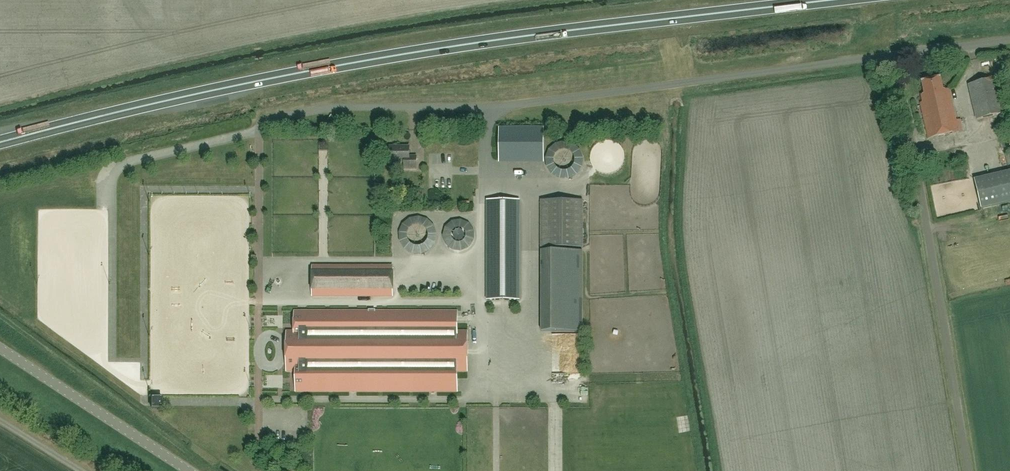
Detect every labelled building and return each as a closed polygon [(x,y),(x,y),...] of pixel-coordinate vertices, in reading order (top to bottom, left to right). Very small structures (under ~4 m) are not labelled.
[(959,132),(956,120),(949,89),(943,90),(940,78),(922,82),(924,95),(921,95),(923,103),(920,103),(928,139),(959,132)] [(969,85),(977,120),(1004,114),(996,78),(969,85)] [(544,130),(500,130),(500,162),(544,162),(544,130)] [(390,147),(390,162),(404,162),(404,170),(417,170),(417,157),(410,157),(410,147),(390,147)] [(1009,202),(1009,171),(974,180),(981,209),(1009,202)] [(487,300),(519,300),(519,201),(487,201),(487,300)] [(541,201),(541,247),(582,247),(582,201),(541,201)] [(310,296),(392,296),(392,266),(310,266),(310,296)] [(457,332),(457,321),(457,311),(294,310),(294,331),(291,331),(291,332),(287,332),(287,371),(296,371),(296,392),(457,392),(457,371),(467,371),(467,332),(457,332)] [(690,415),(679,416),(680,431),(691,430),(690,415)]
